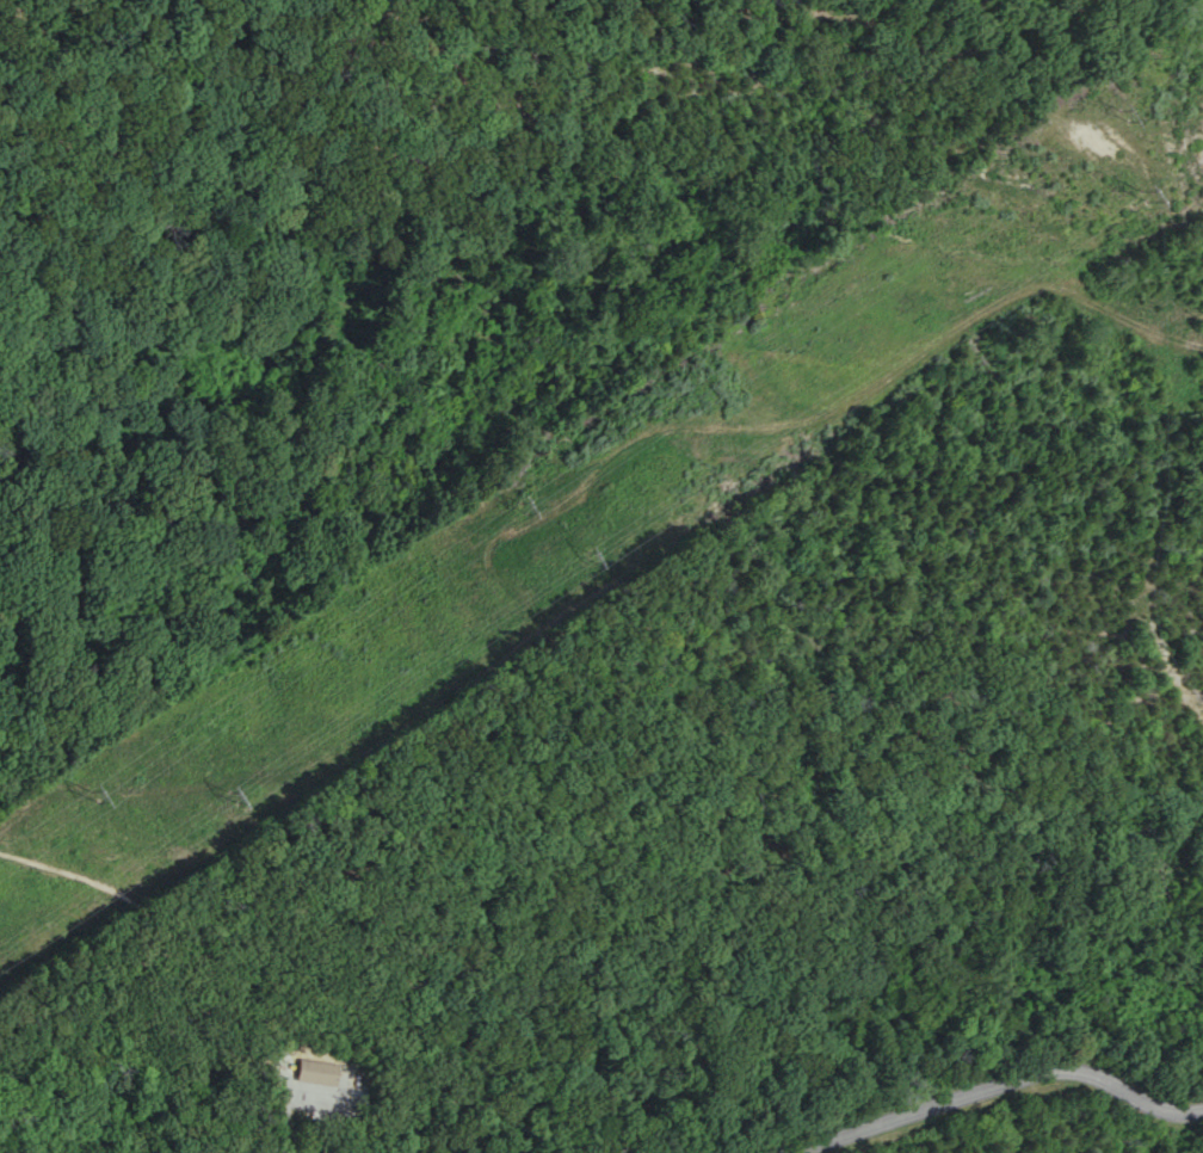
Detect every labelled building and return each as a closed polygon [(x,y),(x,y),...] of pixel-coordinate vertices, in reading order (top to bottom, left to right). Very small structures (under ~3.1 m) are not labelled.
[(336,1064),(297,1057),(293,1079),(332,1086),(336,1064)]
